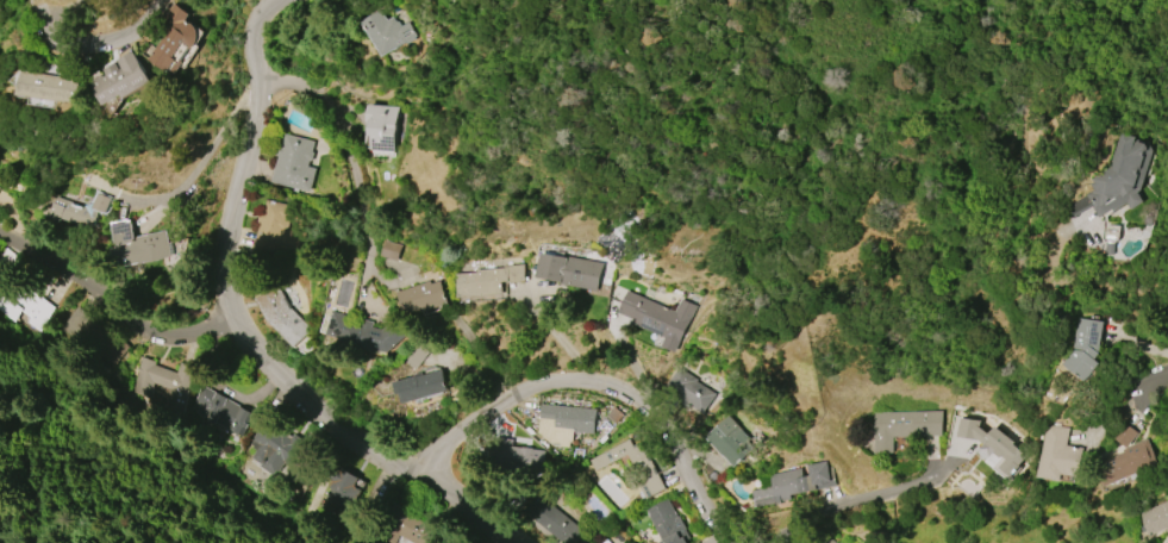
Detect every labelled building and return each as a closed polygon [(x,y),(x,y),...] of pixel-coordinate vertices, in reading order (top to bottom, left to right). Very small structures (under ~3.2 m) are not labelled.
[(186,50),(180,58),(182,62),(171,77),(146,60),(163,35),(154,29),(171,4),(188,14),(185,19),(193,26),(194,27),(195,29),(196,30),(196,31),(198,32),(198,33),(198,36),(198,37),(198,38),(198,40),(196,42),(196,43),(195,44),(194,45),(193,46),(192,48),(190,48),(189,49),(188,50),(186,50)] [(383,57),(362,23),(381,11),(387,20),(393,17),(395,21),(396,21),(398,21),(401,26),(406,23),(417,39),(410,43),(408,40),(383,57)] [(150,81),(121,98),(120,94),(102,105),(89,82),(105,73),(104,69),(114,63),(119,70),(123,68),(117,60),(130,51),(137,63),(139,62),(150,81)] [(77,102),(20,95),(23,71),(60,76),(62,58),(83,62),(77,102)] [(367,105),(398,107),(393,152),(370,150),(371,136),(368,136),(369,124),(366,124),(367,105)] [(271,182),(277,156),(275,155),(279,141),(282,142),(285,133),(313,142),(307,167),(316,169),(310,192),(271,182)] [(1108,168),(1118,133),(1132,137),(1131,142),(1144,142),(1150,151),(1139,191),(1135,193),(1138,194),(1143,202),(1131,211),(1126,204),(1113,212),(1112,208),(1099,217),(1086,195),(1093,191),(1089,185),(1092,182),(1091,180),(1108,168)] [(56,196),(82,206),(83,205),(93,205),(93,204),(92,202),(95,191),(111,196),(105,213),(96,210),(90,229),(50,214),(56,196)] [(267,199),(293,206),(289,223),(286,221),(277,256),(254,250),(267,199)] [(171,256),(115,268),(112,249),(117,248),(112,223),(131,218),(135,237),(167,230),(171,256)] [(398,261),(381,256),(385,241),(402,245),(398,261)] [(598,291),(560,283),(561,281),(535,276),(539,252),(564,257),(564,256),(602,263),(598,291)] [(475,270),(502,268),(502,266),(523,264),(524,281),(506,283),(506,281),(501,281),(502,293),(457,298),(456,274),(475,272),(475,270)] [(396,292),(430,280),(431,283),(441,280),(449,302),(406,318),(396,292)] [(287,295),(294,307),(291,308),(311,329),(293,347),(269,324),(254,299),(276,285),(285,298),(287,295)] [(18,287),(9,301),(0,296),(0,316),(9,322),(12,316),(36,331),(51,306),(18,287)] [(626,291),(675,311),(680,299),(695,306),(677,351),(662,345),(664,337),(631,323),(632,319),(618,312),(626,291)] [(333,312),(350,317),(349,322),(361,325),(363,319),(373,323),(371,327),(382,330),(391,320),(405,333),(388,352),(377,350),(376,352),(338,343),(339,338),(327,335),(333,312)] [(1076,318),(1103,323),(1098,354),(1094,358),(1097,362),(1083,380),(1061,364),(1072,350),(1076,318)] [(432,348),(416,369),(402,360),(418,337),(432,348)] [(127,392),(145,399),(149,387),(165,393),(161,406),(177,412),(194,367),(179,362),(175,371),(139,358),(127,392)] [(702,415),(717,394),(678,366),(663,387),(702,415)] [(392,382),(414,376),(414,374),(421,372),(423,375),(442,369),(448,391),(402,404),(399,393),(395,394),(392,382)] [(254,413),(242,436),(227,427),(226,429),(211,420),(207,427),(199,423),(201,418),(192,413),(198,404),(193,401),(201,385),(254,413)] [(542,404),(595,410),(593,432),(579,431),(579,432),(571,432),(570,448),(560,447),(561,444),(549,443),(539,431),(542,404)] [(942,411),(942,436),(894,437),(894,453),(875,453),(875,437),(874,437),(873,412),(942,411)] [(732,466),(705,437),(727,416),(755,444),(732,466)] [(958,417),(979,420),(979,426),(986,432),(993,425),(1013,442),(1012,444),(1026,456),(1019,466),(1022,468),(1013,478),(1011,476),(1007,480),(974,454),(982,443),(976,438),(976,441),(956,438),(958,417)] [(245,451),(262,420),(316,449),(300,476),(277,463),(279,462),(268,457),(266,462),(245,451)] [(1139,431),(1129,445),(1113,435),(1125,420),(1139,431)] [(1079,475),(1062,473),(1062,480),(1038,476),(1047,423),(1069,426),(1067,444),(1083,447),(1079,475)] [(627,455),(598,472),(592,460),(629,438),(633,445),(641,442),(667,488),(648,499),(638,482),(643,480),(627,455)] [(545,450),(513,448),(513,440),(494,439),(492,468),(543,472),(545,450)] [(1157,463),(1103,486),(1094,464),(1123,453),(1122,450),(1147,439),(1157,463)] [(806,464),(825,461),(826,467),(831,466),(836,486),(789,495),(791,500),(755,508),(751,491),(772,486),(769,474),(799,468),(800,476),(808,475),(806,464)] [(325,502),(351,512),(359,490),(353,488),(358,475),(337,468),(325,502)] [(583,529),(572,542),(565,542),(526,513),(541,494),(542,495),(550,485),(560,493),(551,504),(583,529)] [(686,541),(687,542),(659,542),(663,541),(655,526),(654,528),(643,510),(672,494),(691,528),(686,531),(691,538),(686,541)] [(1138,513),(1167,500),(1167,532),(1166,528),(1148,536),(1138,513)] [(399,536),(395,542),(373,542),(371,542),(395,503),(417,514),(416,517),(429,525),(433,518),(448,526),(438,542),(411,542),(399,536)] [(825,535),(834,542),(818,542),(825,535)]
